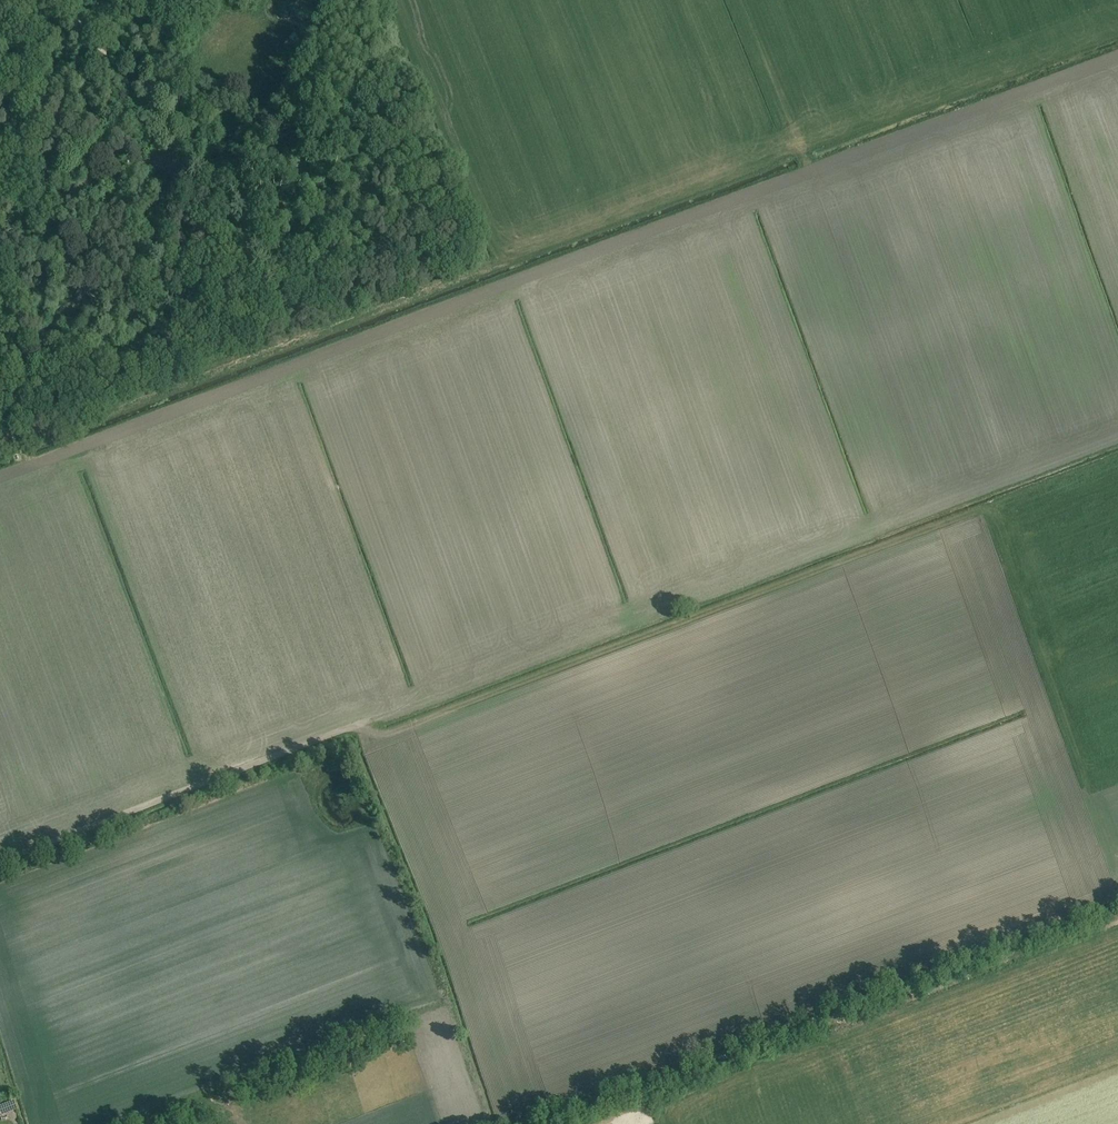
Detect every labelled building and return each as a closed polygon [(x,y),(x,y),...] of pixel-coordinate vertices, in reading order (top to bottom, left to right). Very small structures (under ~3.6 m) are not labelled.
[(447,1043),(427,1049),(428,1054),(439,1051),(439,1052),(449,1049),(447,1043)]
